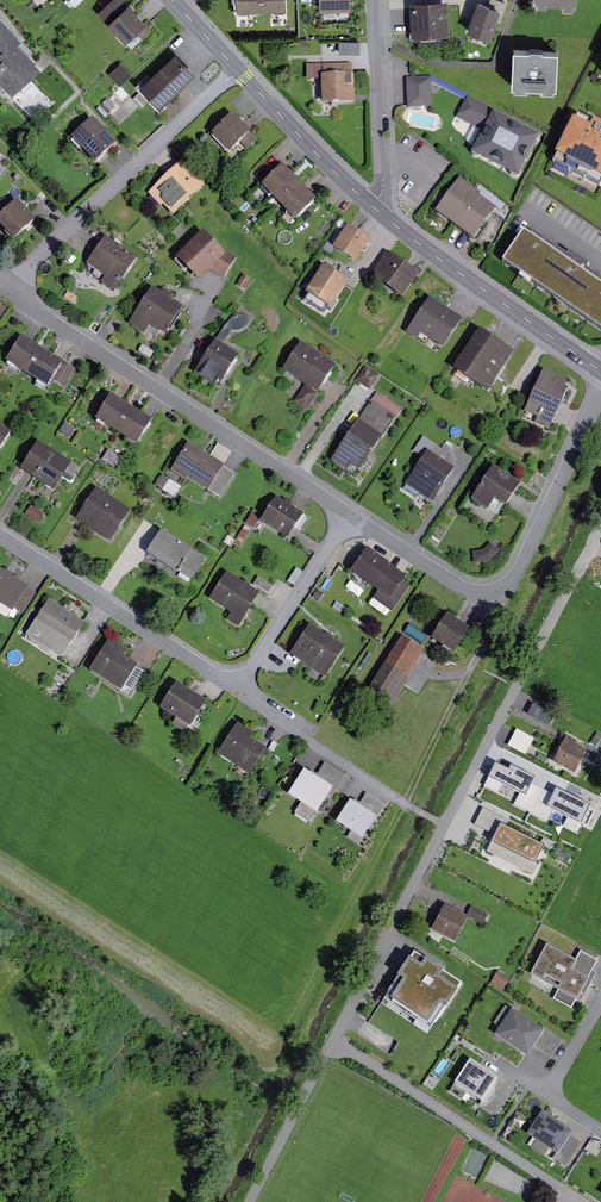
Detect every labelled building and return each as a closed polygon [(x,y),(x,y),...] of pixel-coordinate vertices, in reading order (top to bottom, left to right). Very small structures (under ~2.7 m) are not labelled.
[(113,21),(110,24),(130,45),(151,25),(126,0),(112,0),(103,10),(113,21)] [(238,12),(287,11),(287,0),(238,0),(238,12)] [(321,12),(353,11),(353,0),(321,0),(321,12)] [(477,2),(467,32),(490,39),(496,20),(501,22),(507,3),(497,0),(491,0),(489,6),(477,2)] [(450,1),(415,3),(416,37),(452,35),(450,1)] [(17,44),(21,40),(0,18),(0,60),(3,58),(9,65),(0,74),(0,83),(12,95),(40,68),(17,44)] [(341,34),(341,46),(362,46),(362,34),(341,34)] [(560,54),(517,52),(516,69),(515,86),(558,88),(560,54)] [(197,76),(178,55),(143,85),(162,107),(197,76)] [(111,66),(121,77),(129,69),(119,59),(111,66)] [(356,62),(322,63),(325,105),(358,104),(356,62)] [(433,76),(410,78),(412,107),(435,105),(433,76)] [(494,107),(471,95),(461,117),(483,128),(494,107)] [(542,137),(497,113),(475,154),(520,178),(542,137)] [(256,137),(236,116),(216,134),(236,155),(256,137)] [(596,119),(593,125),(575,117),(557,152),(600,174),(600,121),(596,119)] [(116,143),(95,120),(76,137),(98,160),(116,143)] [(206,187),(185,164),(152,193),(174,217),(206,187)] [(316,200),(286,168),(267,185),(297,217),(316,200)] [(500,208),(462,180),(439,212),(477,239),(500,208)] [(19,201),(0,218),(0,220),(18,239),(37,221),(19,201)] [(372,241),(350,226),(335,249),(358,263),(372,241)] [(600,326),(600,281),(526,230),(505,261),(600,326)] [(226,255),(205,233),(179,259),(200,280),(226,255)] [(137,257),(108,239),(92,264),(120,282),(137,257)] [(422,271),(391,251),(375,275),(407,296),(422,271)] [(349,282),(326,267),(307,296),(330,311),(349,282)] [(184,311),(153,291),(138,315),(168,335),(184,311)] [(465,320),(434,300),(416,327),(447,348),(465,320)] [(518,354),(482,331),(457,370),(492,393),(518,354)] [(48,390),(56,379),(66,386),(78,368),(66,360),(62,366),(23,341),(8,364),(48,390)] [(240,357),(220,343),(198,376),(219,390),(240,357)] [(336,367),(302,345),(286,369),(320,391),(336,367)] [(368,359),(358,374),(372,383),(382,368),(368,359)] [(573,385),(547,373),(528,412),(554,425),(573,385)] [(154,424),(114,398),(99,421),(139,447),(154,424)] [(396,416),(375,403),(342,454),(363,467),(396,416)] [(1,453),(13,435),(0,427),(0,452),(1,453)] [(416,454),(425,460),(408,485),(436,503),(458,469),(446,462),(452,453),(427,437),(416,454)] [(73,464),(41,443),(21,473),(53,494),(73,464)] [(237,475),(191,446),(176,469),(221,499),(237,475)] [(176,490),(183,480),(164,468),(157,478),(176,490)] [(521,485),(496,469),(477,498),(502,514),(521,485)] [(130,513),(95,489),(75,518),(111,542),(130,513)] [(305,515),(279,498),(264,521),(290,538),(305,515)] [(206,558),(165,531),(151,553),(192,580),(206,558)] [(390,560),(371,546),(355,568),(374,582),(390,560)] [(0,568),(0,604),(21,618),(37,592),(0,568)] [(262,594),(229,573),(213,598),(246,620),(262,594)] [(88,625),(52,601),(38,622),(75,645),(88,625)] [(471,626),(450,612),(435,634),(455,648),(471,626)] [(345,644),(312,623),(293,652),(326,673),(345,644)] [(430,651),(406,635),(373,685),(397,701),(430,651)] [(145,674),(124,660),(129,653),(113,642),(93,672),(131,696),(145,674)] [(207,703),(172,684),(159,708),(193,727),(207,703)] [(534,701),(531,708),(552,717),(555,709),(534,701)] [(518,722),(510,739),(528,748),(536,731),(518,722)] [(254,771),(268,749),(254,740),(257,735),(241,725),(224,751),(254,771)] [(590,748),(570,737),(557,761),(577,772),(590,748)] [(315,777),(302,769),(285,794),(313,813),(324,796),(329,799),(343,778),(322,765),(315,777)] [(359,837),(368,823),(372,825),(384,807),(364,794),(357,805),(350,800),(335,822),(359,837)] [(583,813),(567,804),(556,824),(572,833),(583,813)] [(507,830),(485,819),(473,842),(495,853),(507,830)] [(471,914),(448,903),(435,928),(459,940),(471,914)] [(578,955),(549,940),(533,972),(581,997),(593,974),(573,964),(578,955)] [(399,978),(386,997),(418,1018),(430,1001),(436,1005),(446,991),(426,977),(432,970),(418,960),(412,969),(400,961),(392,973),(399,978)] [(538,1029),(507,1009),(489,1036),(522,1056),(529,1045),(549,1057),(561,1038),(541,1025),(538,1029)] [(501,1075),(473,1057),(454,1087),(501,1116),(514,1095),(496,1083),(501,1075)] [(573,1120),(544,1102),(523,1135),(550,1153),(547,1158),(565,1169),(582,1143),(565,1133),(573,1120)]
